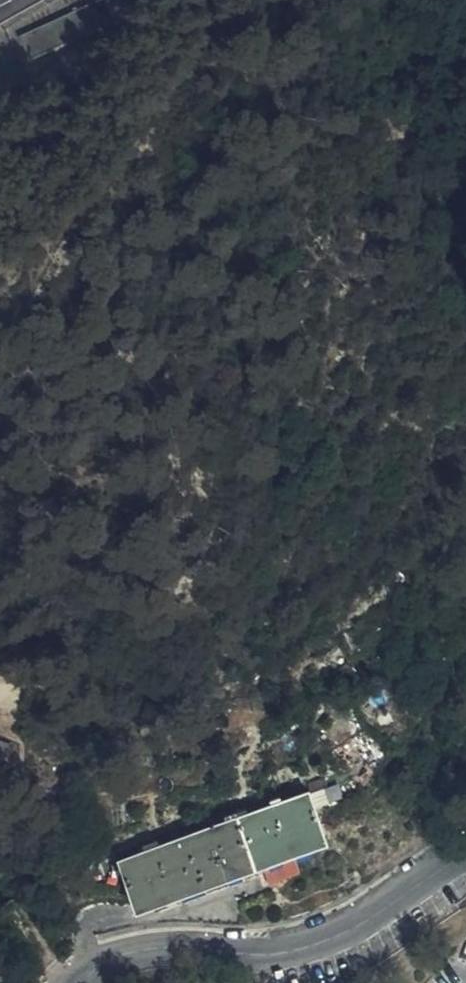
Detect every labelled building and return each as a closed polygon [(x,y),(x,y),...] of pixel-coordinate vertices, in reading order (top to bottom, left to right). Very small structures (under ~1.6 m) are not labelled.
[(18,35),(28,60),(113,23),(103,0),(100,0),(18,35)] [(312,791),(317,807),(332,802),(327,786),(312,791)] [(295,852),(329,840),(317,807),(312,791),(124,856),(141,905),(157,900),(196,886),(209,882),(265,863),(267,869),(271,882),(302,871),(295,852)] [(265,863),(209,882),(211,889),(267,869),(265,863)] [(196,886),(157,900),(160,907),(198,893),(196,886)]
